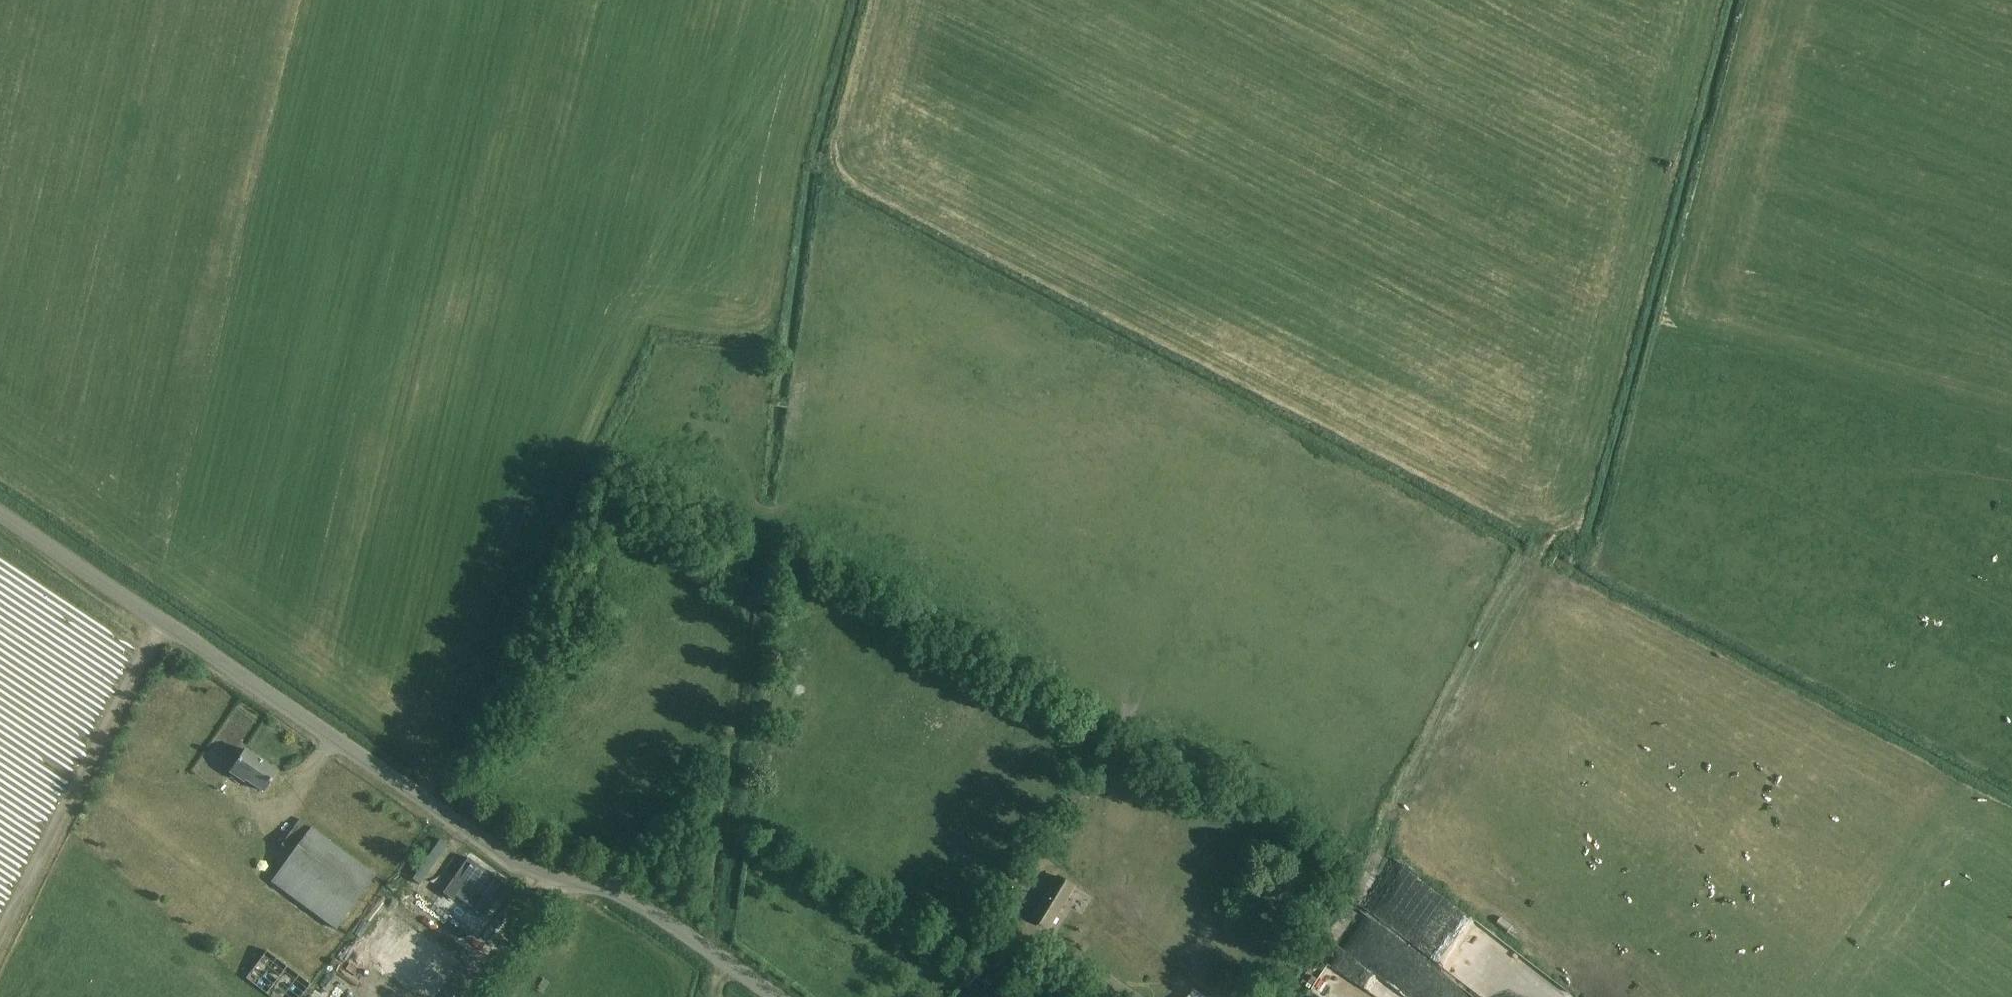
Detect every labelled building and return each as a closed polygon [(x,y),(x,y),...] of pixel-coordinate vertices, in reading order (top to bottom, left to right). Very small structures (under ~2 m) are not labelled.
[(167,655),(176,661),(179,655),(171,650),(167,655)] [(244,750),(229,772),(244,782),(245,780),(264,792),(277,772),(244,750)] [(299,820),(288,836),(280,846),(291,854),(271,882),(336,930),(375,876),(299,820)] [(508,887),(469,860),(444,895),(453,902),(456,899),(484,919),(508,887)] [(1060,878),(1034,920),(1052,931),(1078,889),(1060,878)] [(375,932),(362,947),(400,979),(403,975),(429,996),(448,996),(462,979),(403,929),(388,916),(375,932)] [(269,996),(302,996),(311,986),(267,952),(246,979),(269,996)] [(1472,996),(1494,996),(1498,992),(1481,978),(1495,962),(1486,955),(1460,986),(1472,996)]
